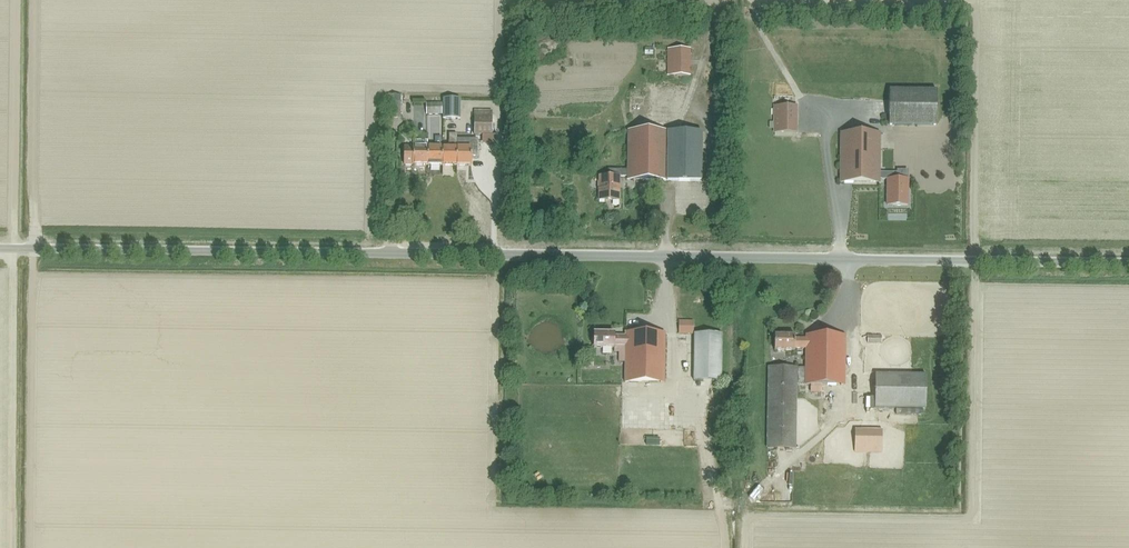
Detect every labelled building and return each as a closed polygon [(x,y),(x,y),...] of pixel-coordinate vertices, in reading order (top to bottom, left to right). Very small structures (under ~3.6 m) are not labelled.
[(691,76),(691,49),(667,49),(667,76),(691,76)] [(667,104),(671,89),(664,88),(660,102),(667,104)] [(889,91),(889,125),(936,125),(937,91),(889,91)] [(460,119),(460,99),(442,99),(442,118),(460,119)] [(773,106),(773,133),(797,133),(797,101),(788,101),(788,106),(773,106)] [(389,102),(389,118),(400,118),(400,102),(389,102)] [(411,103),(411,115),(422,114),(421,103),(411,103)] [(426,104),(425,115),(441,116),(441,104),(426,104)] [(474,117),(474,135),(492,135),(492,117),(474,117)] [(627,177),(627,181),(701,181),(702,132),(628,131),(627,170),(608,170),(608,177),(599,177),(599,201),(619,201),(619,177),(627,177)] [(907,206),(908,180),(896,180),(896,173),(880,173),(880,134),(840,133),(840,183),(879,183),(879,180),(887,180),(887,205),(907,206)] [(442,148),(442,166),(456,166),(456,148),(457,148),(457,135),(449,134),(448,148),(442,148)] [(404,147),(404,165),(427,166),(428,148),(427,147),(427,141),(413,140),(413,147),(404,147)] [(442,166),(442,148),(428,148),(427,166),(442,166)] [(471,148),(457,148),(456,148),(456,166),(471,166),(471,148)] [(679,334),(693,334),(693,320),(679,320),(679,334)] [(614,334),(594,333),(594,348),(614,348),(614,346),(625,346),(625,382),(664,383),(665,333),(625,333),(625,336),(614,336),(614,334)] [(721,382),(722,334),(694,333),(693,381),(721,382)] [(806,349),(805,368),(805,385),(845,386),(845,336),(806,336),(806,339),(795,339),(795,336),(774,336),(774,351),(794,351),(795,349),(806,349)] [(679,359),(693,359),(692,351),(684,352),(684,349),(679,349),(679,359)] [(805,385),(805,368),(767,367),(767,449),(796,449),(797,385),(805,385)] [(925,409),(926,375),(875,374),(874,408),(925,409)] [(882,453),(882,430),(855,430),(854,453),(882,453)]
